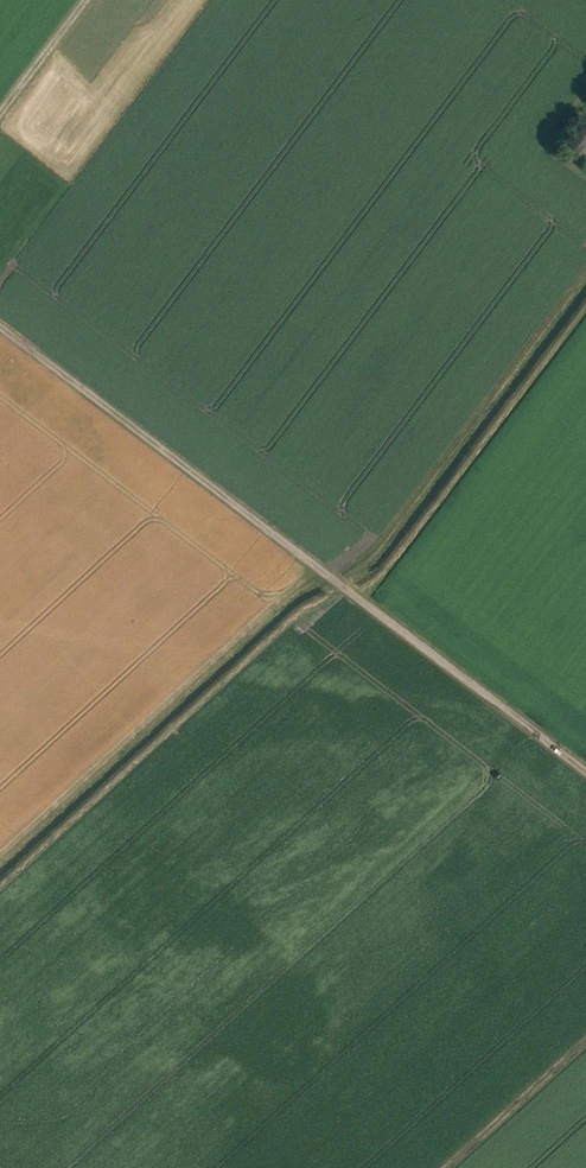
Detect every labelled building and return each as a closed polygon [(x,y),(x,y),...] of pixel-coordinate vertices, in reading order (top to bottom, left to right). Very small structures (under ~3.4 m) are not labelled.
[(55,185),(62,173),(56,170),(49,182),(55,185)]
